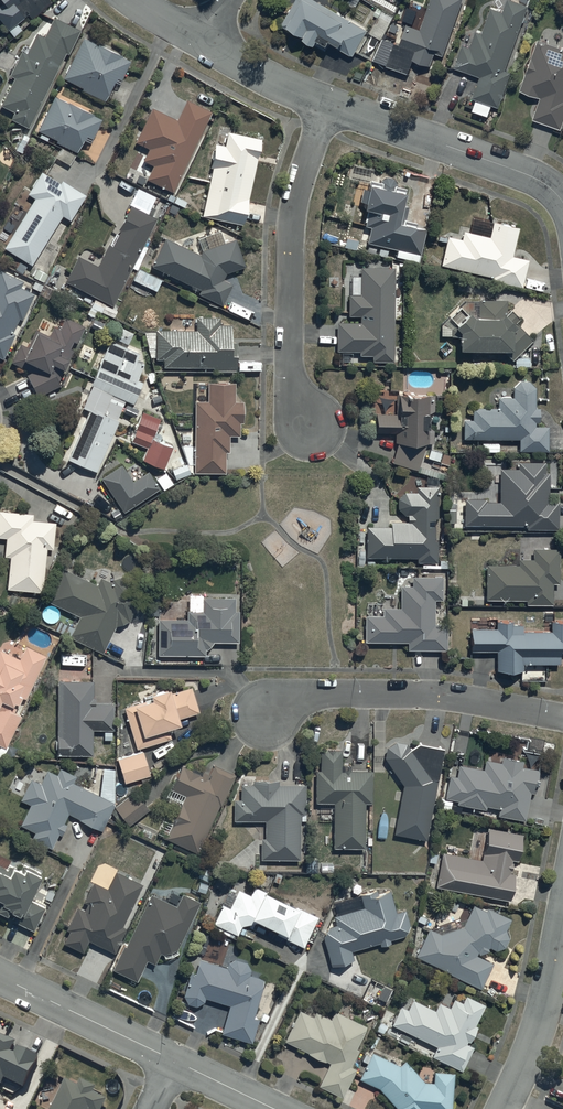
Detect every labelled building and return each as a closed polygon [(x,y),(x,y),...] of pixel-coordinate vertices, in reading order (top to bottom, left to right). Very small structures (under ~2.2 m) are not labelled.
[(2,6),(0,8),(0,24),(13,39),(22,31),(17,26),(28,17),(31,21),(51,4),(48,0),(0,0),(0,4),(2,6)] [(316,0),(294,0),(279,25),(300,37),(301,36),(304,38),(303,40),(313,46),(317,40),(326,45),(328,42),(351,56),(367,29),(316,0)] [(421,29),(407,24),(400,44),(394,42),(387,64),(409,72),(413,59),(431,65),(436,51),(444,54),(463,0),(430,0),(421,29)] [(527,5),(516,0),(506,0),(503,10),(490,5),(481,31),(475,29),(470,44),(462,42),(454,65),(480,74),(472,96),(498,105),(511,69),(505,67),(527,5)] [(29,130),(66,56),(69,56),(80,32),(54,20),(43,41),(36,37),(26,57),(21,54),(9,77),(14,80),(1,107),(15,114),(11,121),(29,130)] [(562,47),(538,38),(520,88),(541,96),(533,118),(561,128),(562,123),(562,47)] [(84,40),(63,81),(105,104),(115,85),(119,87),(131,64),(98,46),(97,47),(84,40)] [(54,100),(38,133),(76,156),(86,139),(92,142),(101,122),(54,100)] [(173,195),(211,114),(186,103),(177,123),(151,110),(135,144),(149,150),(143,163),(153,168),(146,182),(173,195)] [(244,227),(260,142),(227,135),(224,149),(215,147),(201,219),(244,227)] [(61,150),(56,160),(70,168),(76,158),(61,150)] [(32,267),(62,218),(70,224),(86,198),(61,183),(59,186),(41,175),(28,197),(34,200),(4,249),(32,267)] [(370,230),(366,245),(397,253),(395,259),(418,265),(426,233),(415,230),(416,225),(403,222),(401,229),(397,228),(405,198),(403,198),(405,192),(396,190),(396,187),(396,186),(396,185),(395,185),(395,184),(394,183),(394,182),(393,182),(392,181),(391,181),(390,180),(389,180),(388,180),(387,180),(386,180),(385,180),(384,180),(383,181),(382,181),(381,182),(380,182),(380,185),(371,184),(369,194),(363,193),(361,205),(364,205),(363,214),(368,215),(365,229),(370,230)] [(113,307),(132,270),(136,272),(148,250),(143,248),(157,222),(146,216),(156,197),(138,188),(129,206),(132,208),(119,233),(120,234),(112,249),(108,247),(98,268),(78,258),(65,284),(95,299),(90,309),(113,321),(118,310),(113,307)] [(447,239),(441,268),(492,280),(491,283),(521,290),(528,262),(512,259),(518,230),(492,224),(489,239),(463,233),(461,242),(447,239)] [(164,240),(151,268),(199,293),(197,297),(221,308),(232,287),(223,283),(226,276),(244,269),(234,242),(224,246),(219,233),(198,241),(202,252),(199,253),(200,257),(164,240)] [(393,365),(393,271),(360,269),(360,297),(347,297),(347,319),(360,319),(360,326),(336,326),(336,354),(359,354),(359,359),(372,359),(372,365),(393,365)] [(138,272),(132,282),(156,294),(162,283),(138,272)] [(0,273),(0,360),(3,362),(15,337),(12,335),(19,321),(22,322),(34,297),(20,290),(23,284),(0,273)] [(458,341),(459,356),(503,356),(511,363),(532,341),(515,325),(518,321),(510,313),(507,317),(506,302),(464,302),(458,308),(461,311),(452,319),(449,317),(441,325),(441,338),(451,339),(451,341),(458,341)] [(84,329),(65,320),(60,332),(53,328),(48,338),(34,332),(27,350),(20,347),(12,365),(31,375),(27,377),(37,400),(60,389),(58,384),(63,374),(64,375),(69,365),(68,364),(73,353),(70,351),(74,344),(76,345),(84,329)] [(235,373),(236,365),(236,344),(230,344),(230,328),(219,328),(219,320),(195,320),(195,332),(145,333),(150,360),(155,360),(155,361),(162,361),(162,370),(213,370),(213,373),(235,373)] [(81,410),(88,413),(67,462),(95,474),(119,424),(116,423),(125,403),(132,407),(143,385),(137,382),(144,367),(135,363),(139,355),(111,342),(90,388),(92,388),(81,410)] [(463,422),(463,441),(518,441),(518,454),(548,455),(548,430),(534,429),(534,426),(539,426),(539,411),(535,411),(535,390),(528,384),(520,384),(513,389),(513,401),(498,400),(497,411),(472,410),(472,423),(463,422)] [(208,404),(193,404),(194,475),(224,475),(224,455),(229,455),(229,438),(239,438),(239,425),(242,425),(242,405),(234,405),(234,387),(208,387),(208,404)] [(376,416),(376,436),(394,437),(394,446),(397,446),(392,465),(417,473),(446,483),(448,477),(443,475),(446,466),(438,463),(442,452),(430,448),(427,459),(422,457),(425,447),(433,447),(433,434),(428,434),(428,417),(434,413),(434,397),(395,397),(395,416),(376,416)] [(160,421),(142,413),(129,443),(147,451),(142,463),(163,471),(171,451),(151,443),(160,421)] [(498,444),(480,443),(480,448),(482,448),(482,454),(499,454),(499,446),(498,446),(498,444)] [(179,463),(170,467),(176,481),(186,477),(179,463)] [(464,502),(464,521),(525,522),(525,525),(557,525),(557,498),(549,498),(549,476),(545,476),(545,465),(538,465),(538,464),(527,464),(527,465),(518,465),(518,471),(499,471),(499,504),(486,504),(486,502),(475,501),(475,500),(470,500),(470,502),(464,502)] [(121,467),(100,481),(123,516),(159,491),(148,474),(132,484),(121,467)] [(365,523),(365,553),(415,554),(415,558),(436,558),(436,536),(433,536),(433,515),(436,515),(436,490),(438,490),(438,481),(425,481),(425,490),(417,490),(417,495),(405,495),(397,500),(396,505),(404,511),(407,511),(407,517),(390,518),(390,523),(365,523)] [(0,506),(0,534),(5,535),(4,553),(9,553),(6,585),(41,589),(46,544),(52,545),(55,519),(31,517),(32,509),(0,506)] [(484,560),(483,595),(524,596),(524,600),(552,600),(552,580),(557,580),(557,544),(531,544),(531,546),(519,546),(519,555),(517,555),(517,560),(484,560)] [(79,612),(69,633),(102,650),(115,623),(115,622),(116,622),(116,621),(117,621),(118,620),(119,620),(119,619),(120,619),(121,619),(122,619),(122,618),(123,618),(124,618),(125,618),(126,618),(127,618),(133,608),(136,610),(146,589),(129,581),(129,580),(129,579),(128,578),(128,577),(127,577),(127,576),(126,575),(125,574),(124,574),(124,573),(123,573),(122,573),(121,573),(121,572),(120,572),(119,572),(118,572),(117,573),(116,573),(115,573),(115,574),(114,574),(113,575),(111,579),(99,574),(96,581),(61,564),(46,597),(79,612)] [(365,612),(364,638),(406,638),(406,646),(428,646),(428,649),(441,649),(441,646),(445,646),(445,639),(451,639),(451,629),(446,629),(446,620),(433,620),(433,596),(441,596),(441,573),(411,573),(411,582),(399,582),(399,604),(381,604),(381,612),(365,612)] [(187,615),(157,615),(157,651),(204,651),(204,645),(212,639),(237,639),(237,607),(234,607),(234,594),(202,594),(202,606),(187,606),(187,615)] [(469,646),(494,646),(494,665),(521,665),(521,659),(562,659),(562,652),(562,612),(545,612),(545,618),(549,618),(549,626),(520,626),(520,620),(510,620),(510,616),(495,616),(495,624),(468,624),(469,646)] [(46,650),(27,640),(23,647),(10,640),(0,644),(0,742),(5,744),(19,713),(13,710),(21,693),(26,695),(46,650)] [(92,678),(56,677),(57,752),(92,751),(92,726),(113,726),(113,700),(94,701),(94,693),(92,693),(92,678)] [(133,700),(122,703),(131,733),(127,734),(132,749),(116,754),(124,779),(149,772),(142,747),(140,748),(139,745),(171,735),(166,720),(179,716),(179,714),(198,708),(190,683),(171,689),(168,680),(149,686),(150,689),(138,693),(139,695),(132,697),(133,700)] [(417,739),(408,745),(405,739),(395,738),(386,744),(384,754),(388,760),(384,767),(397,786),(402,785),(393,830),(425,836),(442,744),(417,739)] [(340,745),(319,745),(319,765),(314,765),(315,799),(319,799),(319,808),(333,808),(333,844),(363,845),(364,799),(371,799),(371,767),(350,766),(350,761),(340,760),(340,745)] [(499,758),(484,755),(482,766),(457,761),(455,773),(448,771),(444,795),(456,797),(455,800),(484,806),(485,802),(497,805),(496,812),(523,817),(529,789),(532,789),(537,766),(520,762),(522,756),(501,751),(499,758)] [(181,761),(165,793),(181,801),(180,803),(178,803),(170,820),(172,820),(165,835),(197,850),(234,770),(213,761),(208,770),(202,768),(201,769),(181,761)] [(30,776),(19,796),(29,801),(19,821),(34,829),(31,836),(51,845),(58,831),(60,832),(66,821),(63,820),(68,810),(78,815),(78,816),(101,828),(113,802),(114,765),(92,765),(91,788),(72,779),(75,772),(59,764),(56,771),(46,767),(39,781),(30,776)] [(240,796),(233,796),(232,817),(265,818),(264,835),(260,835),(260,856),(299,857),(299,818),(305,818),(305,781),(278,781),(278,775),(252,775),(252,781),(240,781),(240,796)] [(136,787),(114,803),(116,806),(111,810),(121,822),(125,819),(127,822),(149,805),(136,787)] [(521,830),(486,824),(483,833),(482,849),(480,856),(441,848),(435,883),(507,897),(513,870),(508,869),(509,867),(510,867),(512,859),(510,859),(510,856),(516,857),(521,830)] [(6,910),(7,909),(13,912),(11,917),(32,927),(44,903),(27,894),(39,868),(24,860),(22,864),(11,859),(7,867),(0,863),(0,907),(6,910)] [(75,903),(65,926),(68,928),(62,940),(82,949),(88,937),(114,950),(126,925),(122,923),(142,881),(114,868),(106,885),(92,878),(82,899),(85,901),(83,907),(75,903)] [(222,901),(211,925),(232,935),(234,931),(237,932),(241,922),(257,914),(265,918),(263,922),(271,925),(273,922),(278,924),(275,931),(303,943),(317,913),(296,904),(298,900),(263,884),(261,886),(254,883),(250,891),(237,886),(229,904),(222,901)] [(364,907),(334,915),(336,924),(321,928),(331,965),(354,959),(352,950),(380,943),(381,945),(391,943),(390,939),(406,935),(410,925),(405,909),(396,912),(390,888),(377,890),(376,888),(360,892),(364,907)] [(123,942),(111,965),(136,978),(146,957),(154,961),(159,950),(163,951),(163,954),(178,950),(177,946),(199,898),(181,889),(175,902),(150,890),(124,943),(123,942)] [(484,907),(472,901),(465,916),(435,928),(429,925),(415,953),(450,969),(449,970),(479,985),(491,959),(475,951),(487,947),(486,944),(488,943),(494,947),(503,944),(507,934),(504,926),(509,915),(486,904),(484,907)] [(226,964),(198,956),(194,969),(190,968),(183,992),(187,1000),(195,1003),(204,998),(205,994),(229,1002),(221,1029),(250,1039),(258,1014),(251,1012),(263,976),(249,971),(250,967),(246,959),(235,956),(228,960),(226,964)] [(400,1002),(391,1021),(436,1043),(431,1053),(460,1067),(472,1043),(465,1039),(466,1037),(468,1038),(476,1022),(474,1021),(483,1001),(457,987),(448,1004),(438,999),(434,1007),(413,995),(407,1006),(400,1002)] [(299,1006),(284,1038),(308,1049),(307,1050),(324,1058),(325,1057),(329,1059),(317,1082),(341,1094),(356,1065),(350,1062),(358,1046),(355,1045),(366,1022),(334,1007),(330,1016),(315,1008),(312,1013),(299,1006)] [(3,1076),(22,1085),(27,1070),(34,1062),(38,1054),(25,1045),(16,1045),(13,1051),(10,1049),(14,1040),(0,1033),(0,1083),(3,1076)] [(358,1075),(378,1085),(397,1105),(397,1108),(447,1108),(451,1106),(454,1069),(433,1068),(433,1079),(423,1079),(405,1057),(400,1062),(371,1048),(369,1053),(364,1051),(361,1058),(365,1060),(358,1075)] [(106,1098),(92,1091),(95,1085),(80,1077),(77,1083),(64,1077),(49,1108),(100,1108),(106,1098)]
